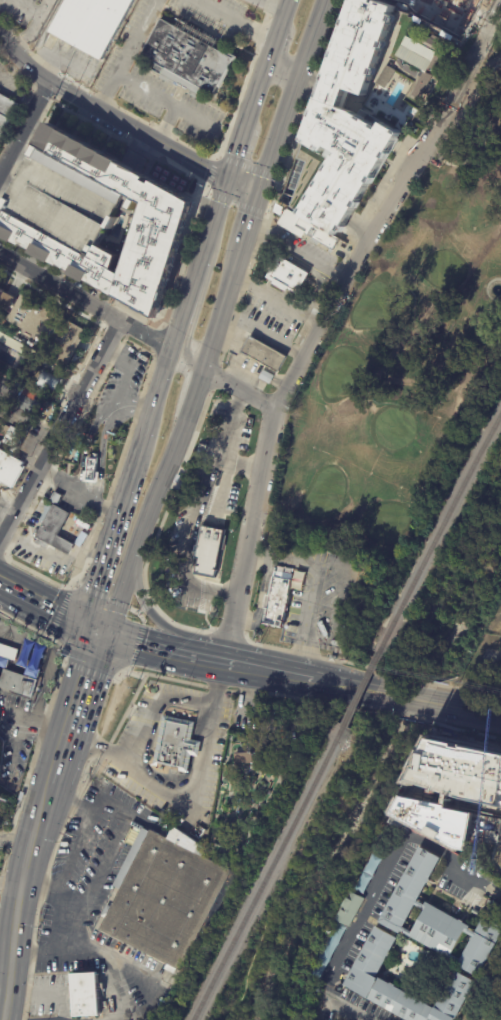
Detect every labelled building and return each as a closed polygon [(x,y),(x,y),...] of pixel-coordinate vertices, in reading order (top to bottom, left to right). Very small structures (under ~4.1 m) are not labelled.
[(47,30),(64,0),(132,0),(100,59),(47,30)] [(301,237),(304,232),(331,249),(399,133),(382,123),(379,127),(351,112),(339,107),(346,88),(365,95),(397,5),(383,0),(350,0),(300,143),(324,152),(327,146),(339,153),(299,217),(286,209),(278,223),(301,237)] [(428,8),(457,19),(464,0),(431,0),(428,8)] [(417,16),(429,21),(424,31),(412,25),(417,16)] [(159,17),(236,56),(216,97),(204,91),(202,95),(150,69),(153,63),(139,56),(159,17)] [(406,35),(436,51),(425,72),(395,55),(406,35)] [(460,57),(449,51),(458,35),(469,41),(460,57)] [(374,82),(385,64),(394,70),(384,87),(374,82)] [(21,106),(0,143),(0,94),(21,106)] [(174,245),(188,201),(49,122),(38,145),(128,195),(145,203),(123,273),(115,269),(120,256),(100,245),(93,257),(3,207),(0,212),(0,234),(152,315),(174,245)] [(38,145),(128,195),(100,245),(93,257),(3,207),(38,145)] [(268,286),(270,282),(264,278),(279,254),(310,274),(297,295),(292,292),(288,298),(268,286)] [(23,297),(85,331),(80,340),(82,341),(66,371),(46,359),(53,346),(8,321),(13,312),(8,309),(12,303),(17,305),(22,297),(23,297)] [(249,336),(285,357),(277,372),(241,351),(249,336)] [(42,370),(60,379),(53,391),(36,382),(42,370)] [(271,385),(260,379),(264,371),(275,377),(271,385)] [(37,419),(17,408),(18,406),(17,405),(26,389),(38,395),(35,400),(42,404),(40,408),(44,410),(39,420),(37,419)] [(9,425),(17,429),(13,436),(19,439),(15,448),(1,440),(9,425)] [(12,486),(0,480),(0,450),(22,462),(20,465),(23,467),(12,486)] [(100,473),(99,484),(83,483),(84,471),(88,472),(89,457),(93,458),(94,454),(97,455),(97,458),(99,458),(99,464),(97,464),(97,472),(100,473)] [(69,513),(71,514),(59,536),(75,545),(70,556),(49,544),(47,548),(37,543),(39,538),(37,537),(45,523),(39,520),(46,508),(43,506),(47,500),(51,502),(56,493),(62,496),(57,506),(69,513)] [(197,528),(189,575),(214,579),(222,533),(197,528)] [(294,549),(291,560),(281,558),(284,545),(294,547),(294,549)] [(291,575),(281,628),(263,624),(266,609),(263,609),(265,595),(269,596),(272,577),(280,579),(281,573),(291,575)] [(303,592),(308,593),(304,610),(299,609),(303,592)] [(15,662),(0,658),(0,645),(19,650),(15,662)] [(33,699),(0,689),(0,679),(3,670),(38,681),(33,699)] [(162,715),(151,765),(187,773),(191,755),(198,757),(201,741),(190,739),(194,722),(162,715)] [(416,778),(500,798),(500,744),(443,731),(416,778)] [(234,753),(235,764),(252,763),(251,752),(234,753)] [(415,782),(404,800),(474,836),(483,838),(494,803),(415,782)] [(157,830),(101,928),(182,971),(235,874),(157,830)] [(493,922),(500,926),(500,930),(500,942),(480,979),(458,967),(460,965),(402,933),(401,935),(397,933),(394,937),(398,939),(391,954),(389,958),(388,958),(377,978),(391,985),(391,984),(396,987),(395,988),(435,1010),(448,987),(447,986),(449,982),(451,982),(457,972),(477,983),(457,1019),(406,1019),(345,986),(377,928),(390,935),(393,930),(380,922),(421,847),(429,852),(442,859),(418,902),(425,906),(427,903),(472,928),(470,930),(477,934),(484,921),(491,925),(493,922)] [(384,859),(366,895),(357,890),(375,854),(384,859)] [(366,900),(351,928),(337,920),(352,892),(366,900)] [(496,900),(500,903),(500,907),(494,919),(487,914),(491,906),(488,904),(491,900),(494,902),(496,900)] [(349,927),(322,980),(313,975),(340,922),(349,927)] [(100,984),(102,1017),(76,1018),(74,976),(99,974),(100,984)]
